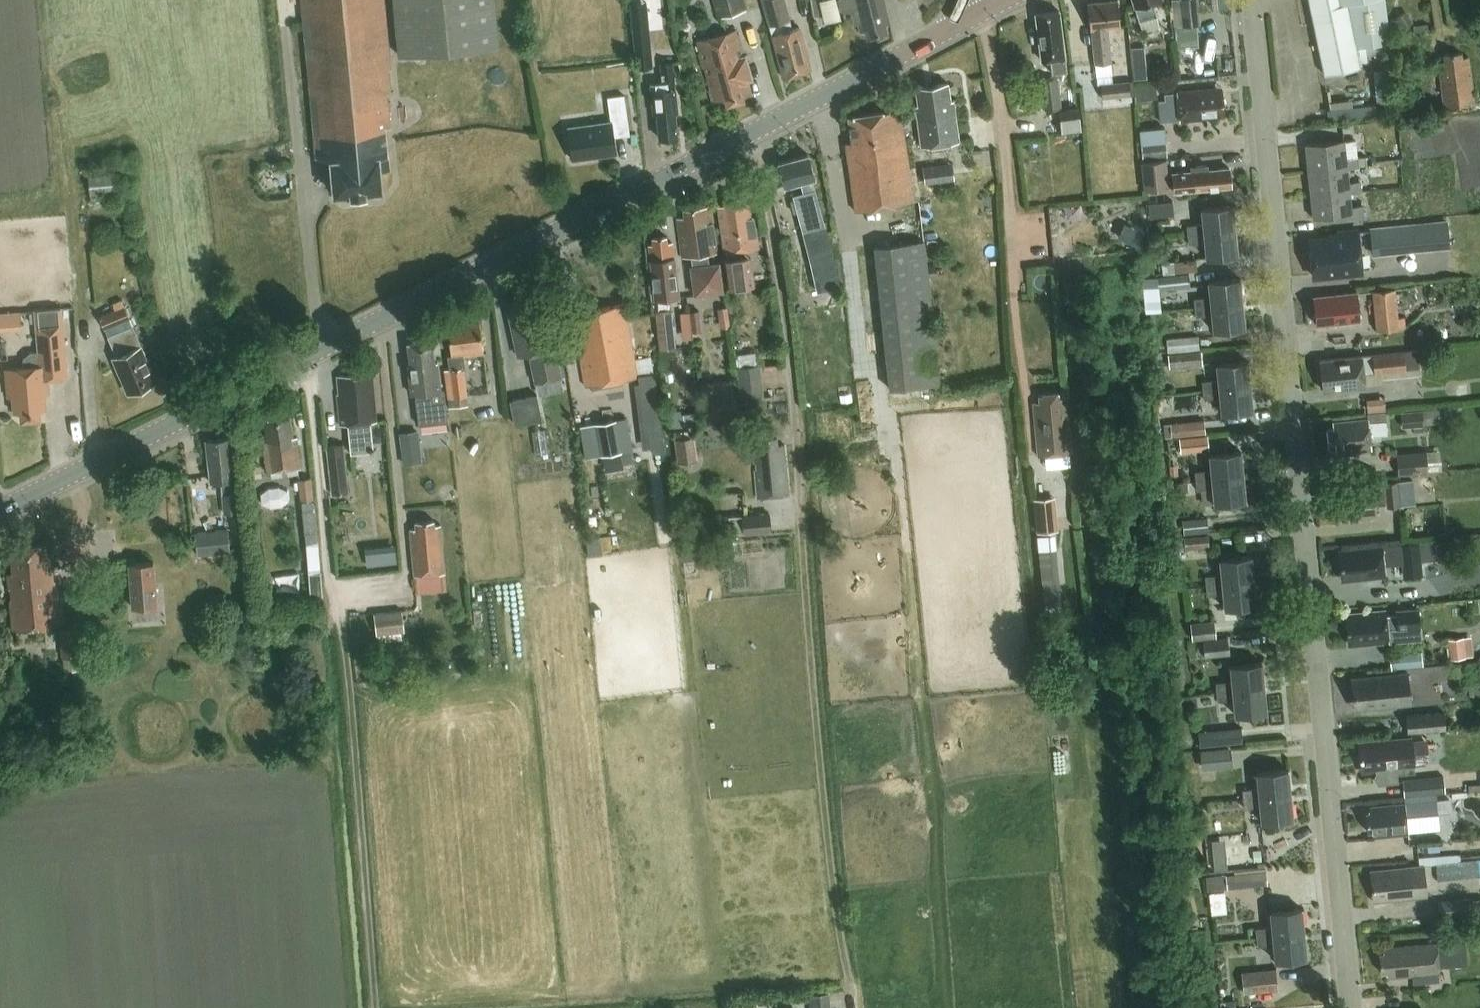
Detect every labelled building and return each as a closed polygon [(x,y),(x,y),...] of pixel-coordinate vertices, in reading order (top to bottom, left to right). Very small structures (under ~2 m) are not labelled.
[(393,91),(390,69),(393,68),(386,0),(302,0),(317,157),(333,160),(336,192),(383,187),(381,169),(392,168),(387,125),(392,124),(389,92),(393,91)] [(500,44),(496,0),(395,0),(400,54),(500,44)] [(717,17),(745,9),(743,0),(713,0),(717,17)] [(784,77),(811,70),(800,29),(792,31),(784,0),(765,0),(784,77)] [(841,9),(845,12),(850,10),(854,24),(857,23),(859,32),(865,30),(866,35),(885,31),(883,23),(888,22),(883,0),(839,0),(841,9)] [(1121,26),(1118,0),(1088,3),(1090,29),(1092,29),(1096,64),(1112,63),(1108,27),(1121,26)] [(1161,0),(1134,0),(1147,31),(1160,27),(1153,2),(1161,0)] [(1197,0),(1172,0),(1175,27),(1200,24),(1197,0)] [(1324,76),(1360,68),(1356,46),(1364,45),(1365,53),(1385,51),(1384,42),(1390,41),(1385,0),(1309,0),(1324,76)] [(636,67),(653,65),(647,9),(630,11),(636,67)] [(1404,29),(1413,22),(1406,11),(1396,17),(1404,29)] [(1052,73),(1066,72),(1059,12),(1036,15),(1041,61),(1051,60),(1052,73)] [(1179,50),(1200,47),(1198,27),(1176,29),(1179,50)] [(749,81),(754,80),(747,54),(745,55),(737,29),(697,40),(714,101),(723,98),(725,106),(746,100),(744,94),(752,92),(749,81)] [(1444,113),(1475,109),(1468,58),(1462,59),(1462,54),(1444,56),(1445,63),(1438,64),(1444,113)] [(675,111),(678,111),(673,62),(663,63),(665,82),(652,83),(654,110),(658,114),(660,138),(677,136),(675,111)] [(1133,80),(1146,78),(1145,62),(1132,63),(1133,80)] [(1045,111),(1061,108),(1056,78),(1041,81),(1045,111)] [(1129,83),(1101,85),(1103,97),(1130,95),(1129,83)] [(922,147),(959,141),(953,101),(949,101),(947,84),(916,88),(918,106),(916,106),(922,147)] [(1221,93),(1215,94),(1214,88),(1175,91),(1176,93),(1164,94),(1165,101),(1158,101),(1160,122),(1167,121),(1179,120),(1179,121),(1219,117),(1219,111),(1223,111),(1221,93)] [(612,121),(569,127),(574,159),(617,153),(615,136),(631,134),(625,95),(609,97),(612,121)] [(1028,106),(1029,104),(1028,101),(1026,99),(1024,98),(1022,98),(1019,99),(1018,101),(1017,104),(1018,106),(1019,108),(1022,109),(1024,109),(1027,108),(1028,106)] [(1375,103),(1349,107),(1350,116),(1376,113),(1375,103)] [(1349,107),(1327,109),(1328,119),(1350,116),(1349,107)] [(1062,133),(1081,130),(1078,108),(1059,111),(1062,133)] [(856,211),(914,202),(900,109),(849,117),(852,142),(845,143),(856,211)] [(1344,140),(1305,145),(1308,169),(1347,165),(1347,169),(1358,168),(1358,166),(1357,157),(1346,159),(1344,140)] [(1143,159),(1167,156),(1166,142),(1141,144),(1143,159)] [(808,155),(779,163),(785,186),(802,181),(805,193),(794,196),(795,200),(791,201),(794,212),(798,211),(808,251),(818,292),(839,287),(833,254),(813,178),(814,178),(808,155)] [(1366,156),(1357,157),(1358,166),(1367,165),(1366,156)] [(1169,189),(1166,162),(1142,165),(1145,191),(1169,189)] [(954,179),(952,163),(923,167),(925,183),(933,182),(933,188),(939,187),(938,182),(954,179)] [(1173,192),(1231,186),(1229,169),(1207,171),(1207,165),(1189,167),(1190,172),(1171,174),(1173,192)] [(1347,165),(1308,169),(1311,194),(1350,190),(1350,193),(1361,192),(1359,182),(1349,183),(1347,169),(1347,165)] [(91,192),(114,190),(112,172),(89,173),(91,192)] [(1350,190),(1311,194),(1314,219),(1351,214),(1351,217),(1363,216),(1362,206),(1352,207),(1350,193),(1350,190)] [(749,203),(745,204),(744,196),(724,199),(726,207),(718,208),(725,254),(727,254),(728,259),(726,259),(730,286),(749,283),(755,282),(751,254),(740,255),(740,252),(759,249),(755,218),(752,219),(749,203)] [(1151,218),(1176,215),(1174,202),(1150,205),(1151,218)] [(685,218),(677,219),(682,257),(691,256),(692,265),(690,265),(693,291),(719,288),(715,262),(706,263),(705,255),(716,253),(710,206),(684,210),(685,218)] [(1203,225),(1187,226),(1188,236),(1235,231),(1233,207),(1201,210),(1203,225)] [(1144,232),(1125,222),(1118,237),(1137,247),(1144,232)] [(1420,248),(1450,245),(1447,224),(1418,227),(1418,225),(1370,230),(1373,254),(1420,249),(1420,248)] [(1151,237),(1160,235),(1159,226),(1149,228),(1151,237)] [(1235,231),(1188,236),(1189,245),(1205,243),(1206,258),(1238,255),(1235,231)] [(1362,272),(1358,231),(1339,233),(1339,238),(1310,241),(1313,277),(1362,272)] [(654,246),(650,247),(656,300),(679,297),(673,250),(668,250),(667,237),(653,238),(654,246)] [(925,240),(873,245),(888,388),(940,383),(925,240)] [(1198,259),(1163,263),(1164,274),(1199,271),(1198,259)] [(936,270),(928,271),(929,278),(937,277),(936,270)] [(1162,291),(1192,287),(1190,274),(1160,277),(1162,291)] [(1210,297),(1194,299),(1195,308),(1243,303),(1240,279),(1209,282),(1210,297)] [(1376,331),(1405,329),(1404,317),(1398,318),(1395,289),(1372,291),(1376,331)] [(1317,325),(1359,321),(1357,293),(1314,297),(1316,313),(1313,316),(1313,321),(1317,323),(1317,325)] [(555,318),(549,294),(517,301),(519,308),(508,310),(518,355),(528,353),(534,380),(562,374),(550,319),(555,318)] [(1243,303),(1195,308),(1196,317),(1212,315),(1214,331),(1245,328),(1243,303)] [(124,305),(99,316),(117,355),(114,357),(115,360),(113,361),(118,372),(120,372),(129,392),(155,380),(148,363),(150,362),(142,344),(141,344),(124,305)] [(587,317),(575,319),(586,386),(638,377),(638,376),(653,373),(650,356),(635,359),(628,317),(624,318),(622,305),(586,311),(587,317)] [(727,306),(718,307),(721,327),(730,326),(727,306)] [(19,324),(18,308),(0,309),(0,325),(19,324)] [(25,366),(7,367),(9,397),(15,397),(16,412),(21,412),(22,419),(41,417),(41,410),(47,409),(46,394),(50,393),(49,379),(68,378),(63,308),(37,310),(40,351),(30,351),(24,357),(25,366)] [(702,331),(699,310),(691,311),(693,332),(702,331)] [(662,350),(676,348),(673,311),(658,312),(662,350)] [(466,367),(464,355),(484,353),(480,321),(448,325),(451,354),(447,355),(449,368),(444,369),(449,397),(467,395),(463,368),(466,367)] [(1168,352),(1199,349),(1198,336),(1167,339),(1168,352)] [(443,388),(440,388),(437,363),(435,363),(432,340),(409,343),(412,366),(409,366),(412,393),(414,393),(418,424),(448,420),(443,388)] [(1418,350),(1364,356),(1367,385),(1381,384),(1380,378),(1420,375),(1418,350)] [(1201,352),(1169,355),(1171,367),(1202,364),(1201,352)] [(1366,387),(1362,357),(1321,361),(1324,391),(1366,387)] [(1218,380),(1203,381),(1204,390),(1251,386),(1248,362),(1217,365),(1218,380)] [(741,399),(763,396),(759,365),(748,367),(737,368),(741,399)] [(340,394),(338,394),(341,426),(348,425),(351,454),(371,452),(375,452),(374,448),(371,423),(377,422),(373,378),(367,378),(366,373),(338,376),(340,394)] [(659,442),(657,423),(653,384),(632,386),(637,425),(638,425),(641,444),(659,442)] [(1251,386),(1204,390),(1205,400),(1220,398),(1222,414),(1253,410),(1251,386)] [(707,421),(740,416),(736,390),(703,395),(707,421)] [(1039,455),(1071,453),(1066,398),(1060,398),(1059,393),(1041,394),(1041,401),(1034,402),(1039,455)] [(537,394),(509,400),(514,423),(542,418),(537,394)] [(467,395),(449,397),(450,407),(468,404),(467,395)] [(698,422),(698,408),(674,408),(674,421),(698,422)] [(1403,426),(1423,424),(1422,410),(1401,412),(1403,426)] [(268,472),(301,467),(297,437),(294,437),(291,414),(265,418),(268,441),(264,441),(268,472)] [(1173,436),(1206,432),(1205,418),(1172,422),(1173,436)] [(596,422),(602,454),(621,451),(616,419),(596,422)] [(1370,436),(1387,435),(1386,421),(1370,423),(1369,419),(1333,423),(1333,429),(1327,429),(1329,447),(1335,446),(1336,453),(1371,449),(1370,436)] [(417,429),(398,432),(401,451),(420,449),(417,429)] [(1181,452),(1209,449),(1207,435),(1180,438),(1181,452)] [(236,479),(231,437),(207,440),(211,482),(221,481),(224,513),(238,511),(235,479),(236,479)] [(679,462),(697,460),(694,437),(676,439),(679,462)] [(758,498),(789,495),(785,444),(777,445),(776,437),(758,439),(759,449),(754,450),(758,498)] [(332,493),(349,491),(344,443),(327,445),(332,493)] [(633,449),(621,451),(623,462),(635,461),(633,449)] [(1211,470),(1195,472),(1196,481),(1243,476),(1241,452),(1209,455),(1211,470)] [(1427,452),(1397,455),(1399,475),(1429,472),(1427,452)] [(1177,463),(1169,464),(1170,476),(1178,475),(1177,463)] [(1243,476),(1196,481),(1197,490),(1201,490),(1202,505),(1245,500),(1243,476)] [(1401,477),(1403,502),(1421,501),(1420,476),(1401,477)] [(301,499),(314,498),(312,477),(299,478),(301,499)] [(1388,507),(1400,506),(1397,481),(1384,483),(1384,485),(1357,488),(1357,491),(1334,493),(1337,520),(1379,516),(1378,507),(1388,506),(1388,507)] [(1189,483),(1173,484),(1174,494),(1190,492),(1189,483)] [(294,484),(265,486),(266,504),(295,502),(294,484)] [(1037,531),(1058,529),(1055,497),(1033,500),(1037,531)] [(305,540),(318,539),(314,499),(302,500),(305,540)] [(745,532),(771,530),(770,513),(743,516),(745,532)] [(730,534),(744,532),(742,514),(729,516),(730,534)] [(1186,532),(1208,531),(1208,517),(1185,518),(1186,532)] [(414,575),(444,573),(440,525),(434,525),(434,520),(416,521),(416,528),(411,529),(414,575)] [(202,556),(230,553),(227,530),(199,533),(202,556)] [(1209,532),(1185,533),(1186,547),(1209,546),(1209,532)] [(586,538),(589,556),(602,555),(599,536),(586,538)] [(318,539),(305,540),(308,573),(321,572),(318,539)] [(726,541),(685,544),(686,556),(699,555),(699,560),(728,557),(726,541)] [(1419,560),(1438,558),(1436,542),(1346,551),(1346,556),(1340,557),(1342,575),(1348,575),(1349,580),(1384,577),(1383,564),(1405,562),(1406,576),(1420,575),(1419,560)] [(13,629),(60,625),(56,580),(54,580),(53,568),(55,568),(54,552),(48,552),(47,544),(11,547),(14,572),(8,573),(13,629)] [(387,545),(389,563),(397,562),(395,544),(387,545)] [(1044,612),(1061,611),(1056,548),(1038,549),(1044,612)] [(1221,575),(1205,577),(1206,586),(1254,581),(1251,557),(1219,560),(1221,575)] [(154,560),(130,562),(134,606),(158,604),(154,560)] [(321,572),(308,573),(311,596),(324,595),(321,572)] [(1254,581),(1206,586),(1207,595),(1223,593),(1224,608),(1256,605),(1254,581)] [(1388,630),(1419,627),(1417,609),(1395,612),(1396,615),(1386,616),(1386,612),(1350,615),(1351,622),(1347,622),(1348,641),(1354,640),(1355,646),(1389,642),(1388,630)] [(376,637),(403,634),(401,612),(374,615),(376,637)] [(1215,621),(1193,624),(1195,641),(1205,639),(1217,638),(1215,621)] [(75,628),(60,629),(62,655),(70,654),(71,668),(78,668),(75,628)] [(1217,638),(1205,639),(1207,657),(1232,654),(1230,636),(1217,638)] [(1449,658),(1473,655),(1471,637),(1447,639),(1449,658)] [(466,647),(455,653),(463,668),(474,662),(466,647)] [(1392,669),(1424,666),(1422,654),(1391,657),(1392,669)] [(1231,681),(1216,683),(1217,692),(1265,687),(1262,663),(1230,666),(1231,681)] [(1361,709),(1411,705),(1408,673),(1352,678),(1354,704),(1360,704),(1361,709)] [(1265,687),(1217,692),(1218,702),(1233,700),(1235,715),(1267,712),(1265,687)] [(1410,731),(1448,728),(1446,712),(1408,716),(1410,731)] [(1200,745),(1243,741),(1241,726),(1199,731),(1200,745)] [(1410,736),(1358,742),(1361,766),(1368,765),(1368,771),(1376,770),(1376,773),(1374,775),(1375,778),(1377,780),(1377,782),(1397,780),(1396,773),(1413,771),(1410,736)] [(1209,748),(1200,749),(1201,767),(1211,767),(1209,748)] [(1258,789),(1243,790),(1244,800),(1291,795),(1288,770),(1257,774),(1258,789)] [(1405,795),(1444,791),(1442,775),(1403,779),(1405,795)] [(1291,795),(1244,800),(1244,809),(1260,807),(1261,822),(1293,819),(1291,795)] [(1371,812),(1366,813),(1368,830),(1374,830),(1374,836),(1439,830),(1436,800),(1406,803),(1370,806),(1371,812)] [(1241,863),(1252,862),(1251,854),(1240,855),(1241,863)] [(1459,860),(1460,877),(1479,875),(1479,858),(1459,860)] [(1380,901),(1426,897),(1423,866),(1378,870),(1378,875),(1372,876),(1373,896),(1380,896),(1380,901)] [(1229,888),(1269,885),(1268,868),(1236,871),(1237,874),(1228,875),(1229,888)] [(1208,888),(1227,887),(1225,873),(1207,874),(1208,888)] [(1441,916),(1473,913),(1472,899),(1440,902),(1441,916)] [(1272,928),(1257,929),(1257,938),(1305,933),(1302,909),(1270,912),(1272,928)] [(1305,933),(1257,938),(1258,947),(1274,945),(1275,961),(1307,957),(1305,933)] [(1385,955),(1380,955),(1381,973),(1388,972),(1389,978),(1440,974),(1440,968),(1449,967),(1467,965),(1466,944),(1438,946),(1438,944),(1384,948),(1385,955)] [(1255,991),(1278,989),(1275,969),(1253,971),(1255,991)] [(829,992),(809,994),(811,1007),(831,1007),(829,992)] [(1224,1000),(1224,1007),(1235,1007),(1234,1000),(1224,1000)]
